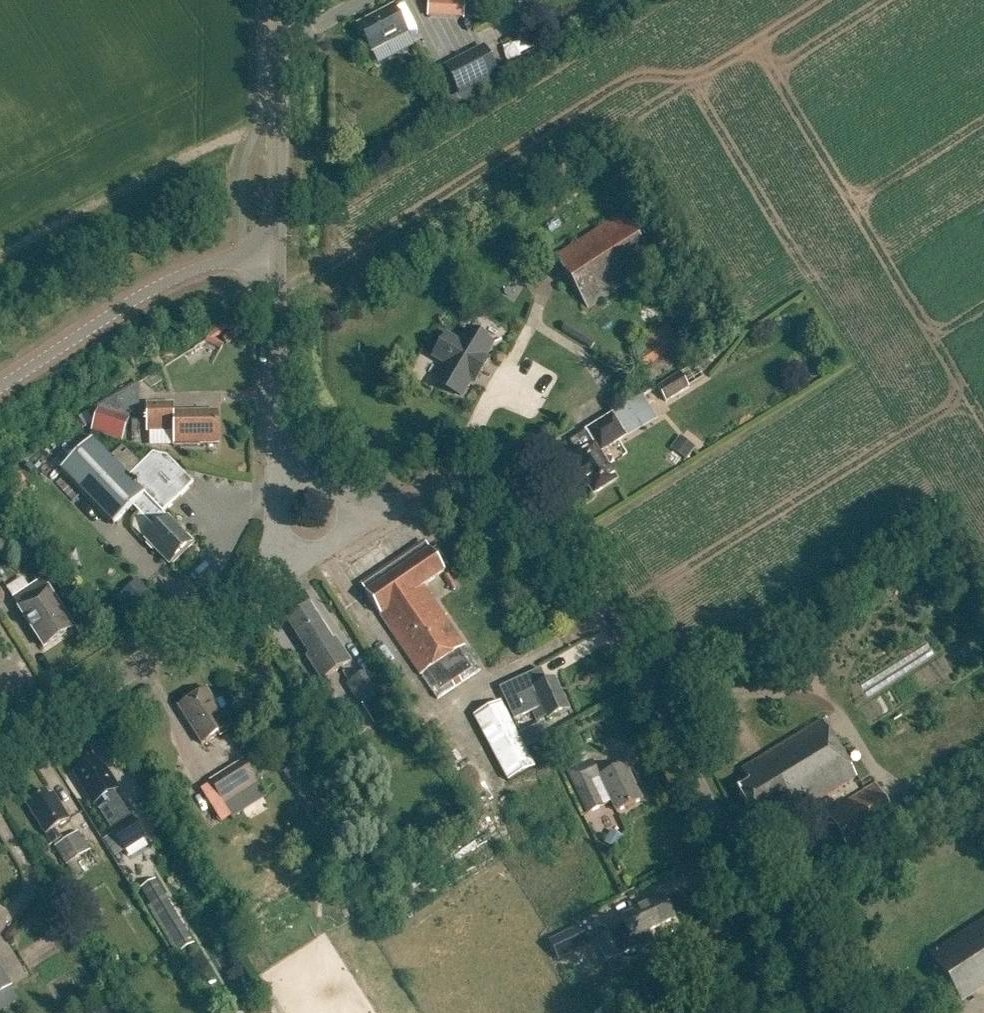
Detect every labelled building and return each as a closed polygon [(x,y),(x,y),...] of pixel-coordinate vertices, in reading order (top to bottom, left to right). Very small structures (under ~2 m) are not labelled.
[(422,14),(459,20),(463,0),(425,0),(422,14)] [(393,7),(357,26),(371,53),(407,34),(393,7)] [(506,90),(483,46),(443,67),(458,95),(445,102),(454,117),(506,90)] [(554,258),(587,309),(654,266),(621,214),(554,258)] [(671,354),(681,348),(668,326),(637,345),(642,354),(633,360),(646,382),(677,363),(671,354)] [(437,382),(461,396),(471,380),(475,383),(488,361),(483,359),(492,344),(468,330),(459,344),(446,337),(433,358),(445,365),(444,366),(446,367),(437,382)] [(657,390),(667,403),(688,388),(679,375),(657,390)] [(593,495),(616,481),(600,455),(657,420),(643,397),(586,432),(594,445),(571,459),(593,495)] [(199,445),(218,444),(217,412),(173,413),(173,404),(146,405),(146,432),(173,432),(173,447),(199,446),(199,445)] [(128,422),(96,412),(89,434),(121,444),(128,422)] [(131,422),(131,433),(140,433),(140,422),(131,422)] [(680,437),(671,448),(686,461),(696,449),(680,437)] [(168,565),(191,543),(168,518),(167,519),(161,513),(191,484),(166,458),(152,455),(128,478),(91,440),(60,470),(113,525),(133,506),(155,530),(145,540),(168,565)] [(365,593),(420,676),(436,699),(480,670),(423,586),(444,572),(429,550),(365,593)] [(137,577),(115,594),(133,616),(154,599),(137,577)] [(41,580),(12,599),(18,608),(17,608),(43,648),(73,628),(48,589),(47,589),(41,580)] [(309,656),(306,658),(321,681),(350,662),(335,639),(332,641),(309,607),(287,621),(309,656)] [(371,670),(347,686),(361,707),(384,692),(371,670)] [(524,679),(500,690),(514,719),(532,711),(536,721),(546,717),(547,720),(568,710),(554,680),(529,691),(524,679)] [(206,690),(179,707),(202,744),(230,726),(224,715),(228,712),(221,700),(214,704),(206,690)] [(498,759),(509,780),(534,767),(518,735),(501,703),(476,716),(498,759)] [(741,769),(749,783),(737,791),(756,822),(775,810),(780,817),(794,809),(796,814),(856,777),(822,720),(741,769)] [(102,769),(96,760),(94,760),(90,758),(75,768),(75,772),(74,773),(95,805),(96,805),(113,831),(112,831),(114,834),(105,840),(116,857),(144,839),(114,793),(118,790),(104,769),(103,770),(102,769)] [(209,782),(226,805),(258,782),(242,759),(209,782)] [(589,764),(569,773),(588,812),(611,802),(616,812),(641,800),(624,765),(599,777),(596,779),(589,764)] [(826,814),(847,850),(897,820),(875,784),(826,814)] [(45,792),(26,804),(45,835),(46,834),(52,843),(60,839),(53,830),(69,820),(53,795),(48,798),(45,792)] [(78,833),(55,848),(67,867),(90,852),(78,833)] [(610,833),(604,844),(615,850),(621,838),(610,833)] [(155,879),(138,889),(178,953),(194,943),(155,879)] [(651,904),(620,918),(624,926),(608,934),(606,929),(595,934),(597,939),(596,940),(611,973),(626,966),(621,955),(640,946),(641,949),(654,944),(649,931),(661,925),(651,904)] [(954,994),(983,975),(983,919),(928,955),(954,994)] [(577,927),(549,941),(558,960),(586,946),(577,927)] [(13,986),(0,966),(0,994),(13,986)]
